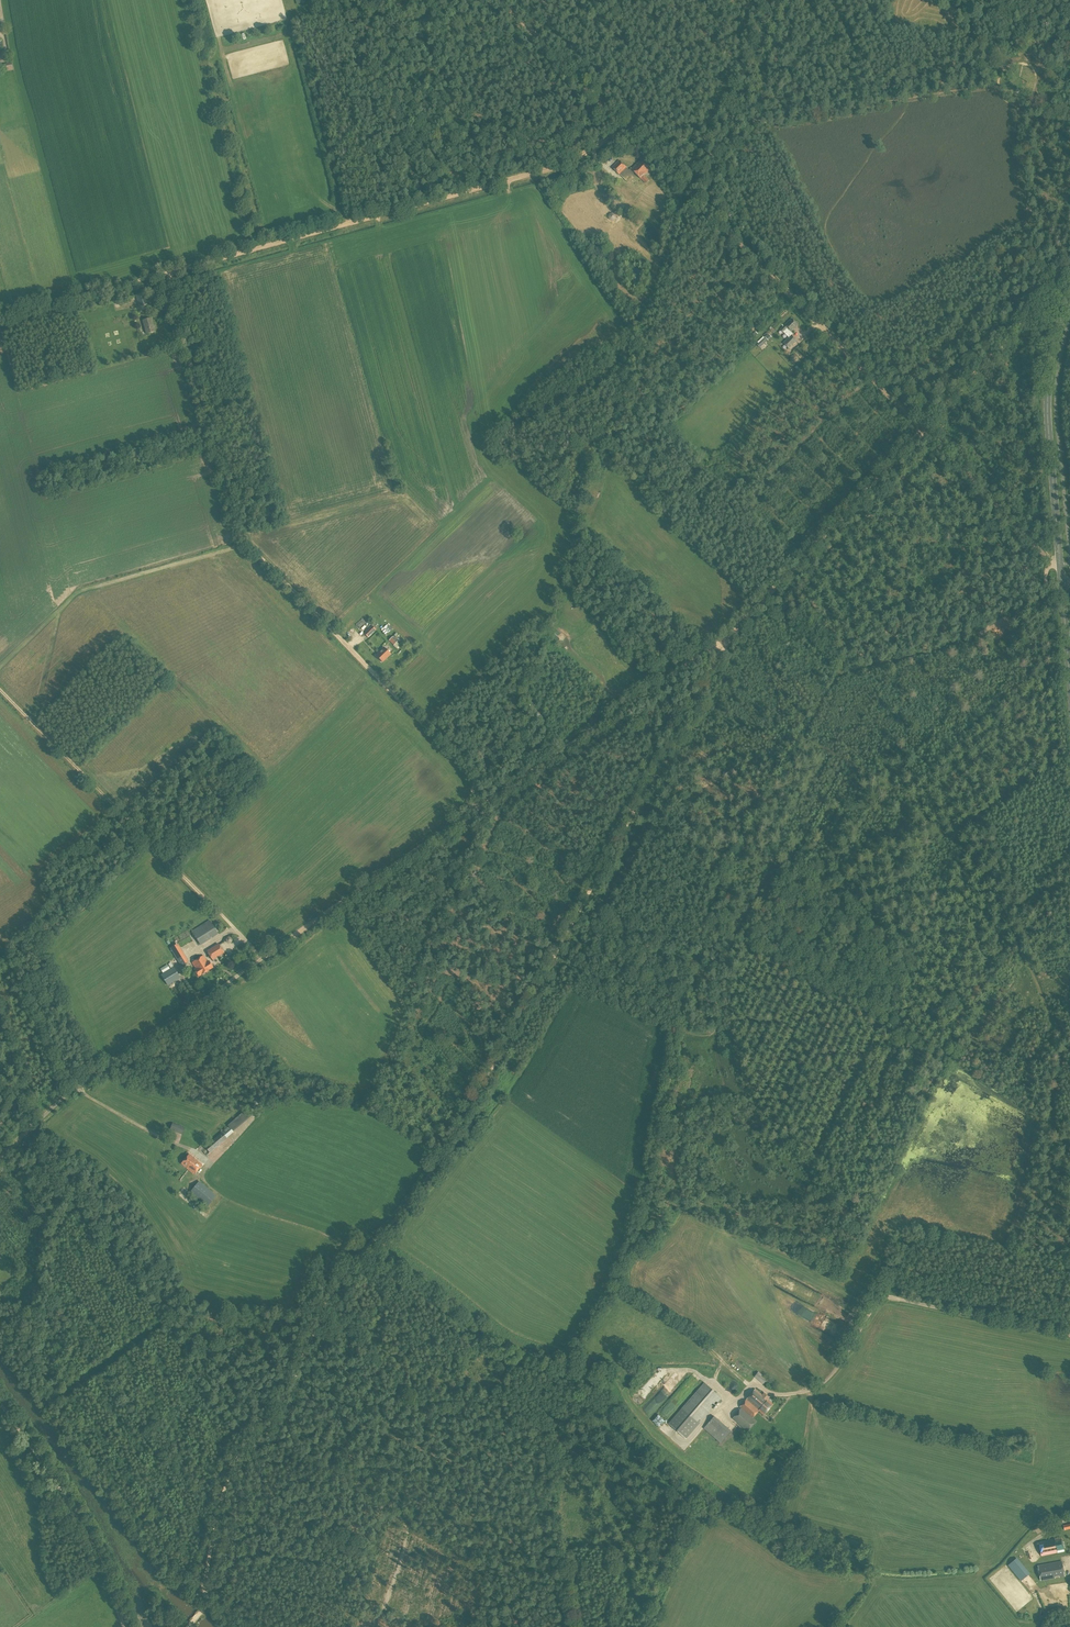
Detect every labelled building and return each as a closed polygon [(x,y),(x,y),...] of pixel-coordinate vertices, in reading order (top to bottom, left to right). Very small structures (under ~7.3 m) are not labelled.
[(3,72),(6,72),(13,70),(12,63),(1,65),(3,72)] [(619,174),(626,167),(619,160),(612,167),(619,174)] [(632,169),(641,178),(646,184),(649,180),(644,175),(651,169),(642,160),(632,169)] [(666,226),(667,221),(671,206),(665,204),(660,219),(662,220),(660,224),(666,226)] [(614,223),(621,220),(619,214),(612,216),(614,223)] [(139,307),(148,304),(144,293),(136,295),(139,307)] [(147,334),(154,331),(153,325),(151,318),(143,320),(147,334)] [(792,318),(785,325),(780,329),(782,332),(783,332),(789,337),(783,343),(788,348),(796,340),(791,335),(793,334),(791,332),(798,325),(792,318)] [(768,340),(771,338),(768,334),(765,337),(757,344),(759,348),(767,341),(768,340)] [(362,618),(355,624),(359,628),(366,623),(362,618)] [(368,637),(376,630),(372,625),(363,633),(368,637)] [(394,645),(398,641),(393,636),(389,640),(394,645)] [(382,662),(391,654),(384,647),(376,656),(382,662)] [(199,943),(217,932),(210,920),(192,931),(199,943)] [(170,948),(174,954),(181,949),(178,943),(170,948)] [(224,953),(219,943),(207,951),(212,960),(224,953)] [(210,969),(213,967),(209,962),(208,963),(203,955),(192,962),(197,971),(195,972),(198,976),(201,974),(201,975),(210,969)] [(185,956),(178,961),(181,966),(189,962),(185,956)] [(163,973),(170,969),(167,964),(160,968),(163,973)] [(168,986),(180,978),(173,968),(161,975),(168,986)] [(226,1138),(233,1132),(251,1116),(247,1111),(229,1126),(229,1127),(222,1133),(205,1147),(210,1153),(227,1139),(226,1138)] [(172,1123),(169,1130),(182,1135),(184,1129),(185,1127),(172,1123)] [(189,1170),(196,1161),(189,1155),(181,1164),(189,1170)] [(194,1175),(201,1166),(196,1161),(189,1170),(194,1175)] [(207,1207),(216,1196),(199,1182),(190,1192),(207,1207)] [(754,1376),(756,1378),(763,1384),(768,1379),(759,1371),(754,1376)] [(673,1381),(656,1407),(661,1410),(677,1383),(673,1381)] [(687,1439),(699,1424),(722,1398),(704,1382),(669,1423),(687,1439)] [(729,1387),(731,1394),(740,1391),(737,1384),(729,1387)] [(740,1407),(741,1408),(732,1418),(747,1431),(756,1421),(752,1418),(758,1411),(763,1415),(773,1404),(768,1400),(770,1397),(764,1392),(762,1395),(755,1389),(740,1407)] [(649,1402),(653,1396),(646,1391),(642,1398),(649,1402)] [(668,1420),(679,1407),(673,1402),(662,1415),(668,1420)] [(720,1443),(731,1431),(714,1416),(704,1428),(720,1443)] [(1041,1555),(1064,1551),(1061,1537),(1038,1542),(1041,1555)] [(1062,1561),(1038,1566),(1041,1580),(1055,1578),(1055,1576),(1060,1575),(1060,1577),(1065,1576),(1062,1561)] [(1023,1566),(1014,1573),(1021,1581),(1029,1574),(1023,1566)]
